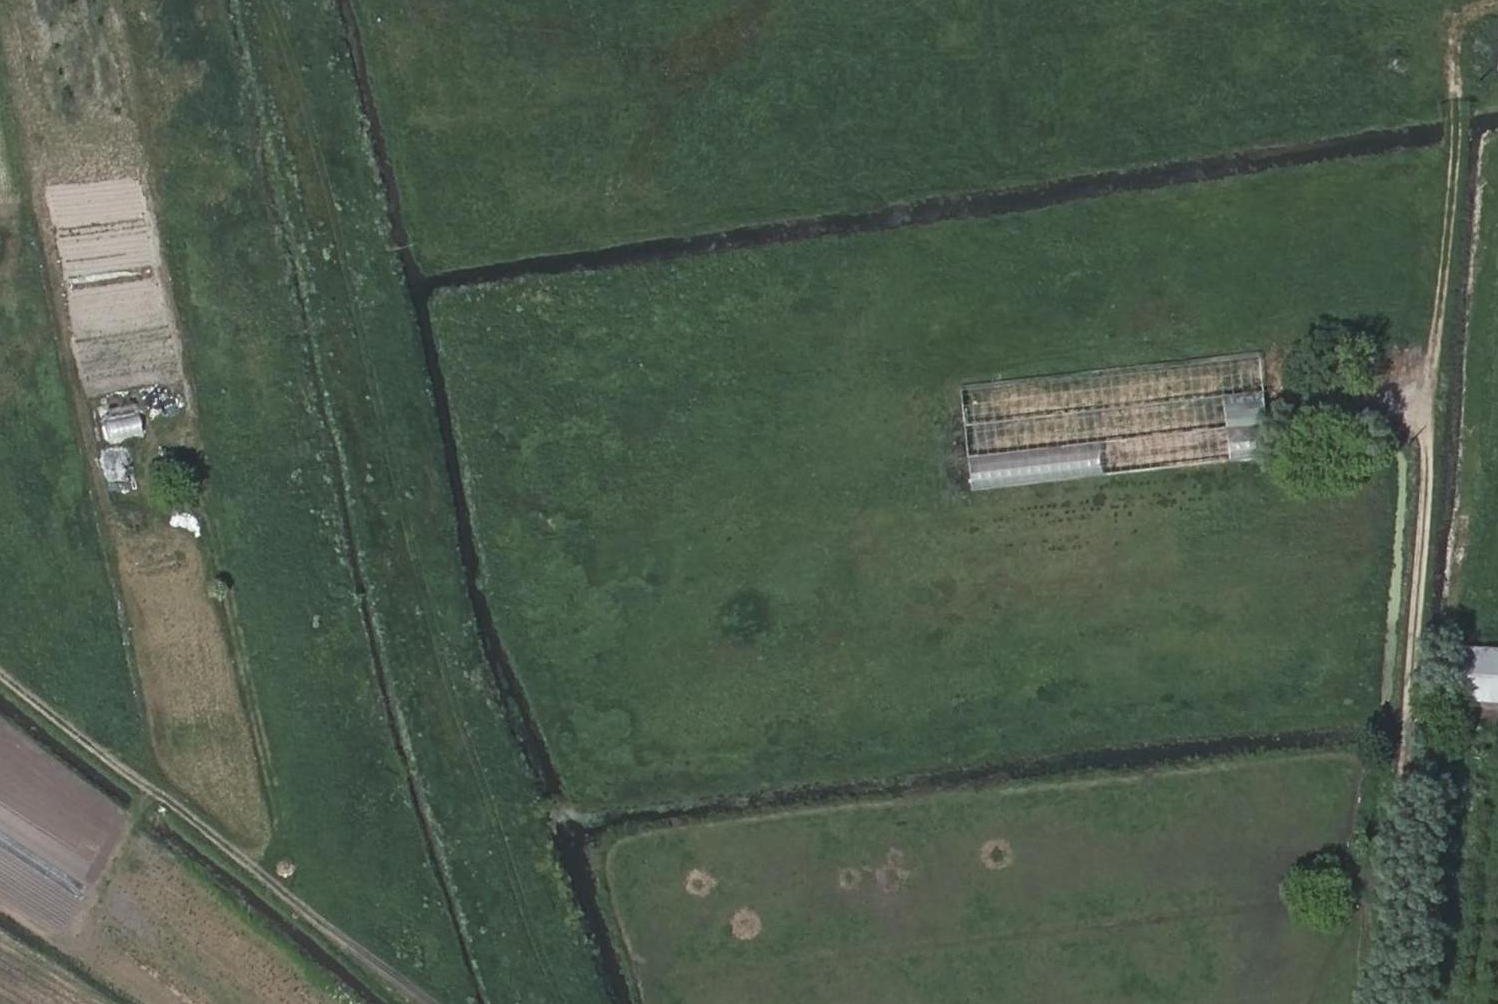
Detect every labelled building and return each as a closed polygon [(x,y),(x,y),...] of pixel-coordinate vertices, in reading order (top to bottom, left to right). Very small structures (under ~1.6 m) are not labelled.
[(958,387),(968,488),(1268,458),(1261,390),(1218,394),(1222,427),(1178,431),(1177,425),(1193,424),(1191,405),(1182,406),(1180,387),(1170,388),(1169,372),(1132,376),(1136,408),(1095,412),(1092,374),(958,387)] [(148,412),(102,415),(103,439),(149,436),(148,412)] [(1463,647),(1459,703),(1497,705),(1497,650),(1463,647)]
